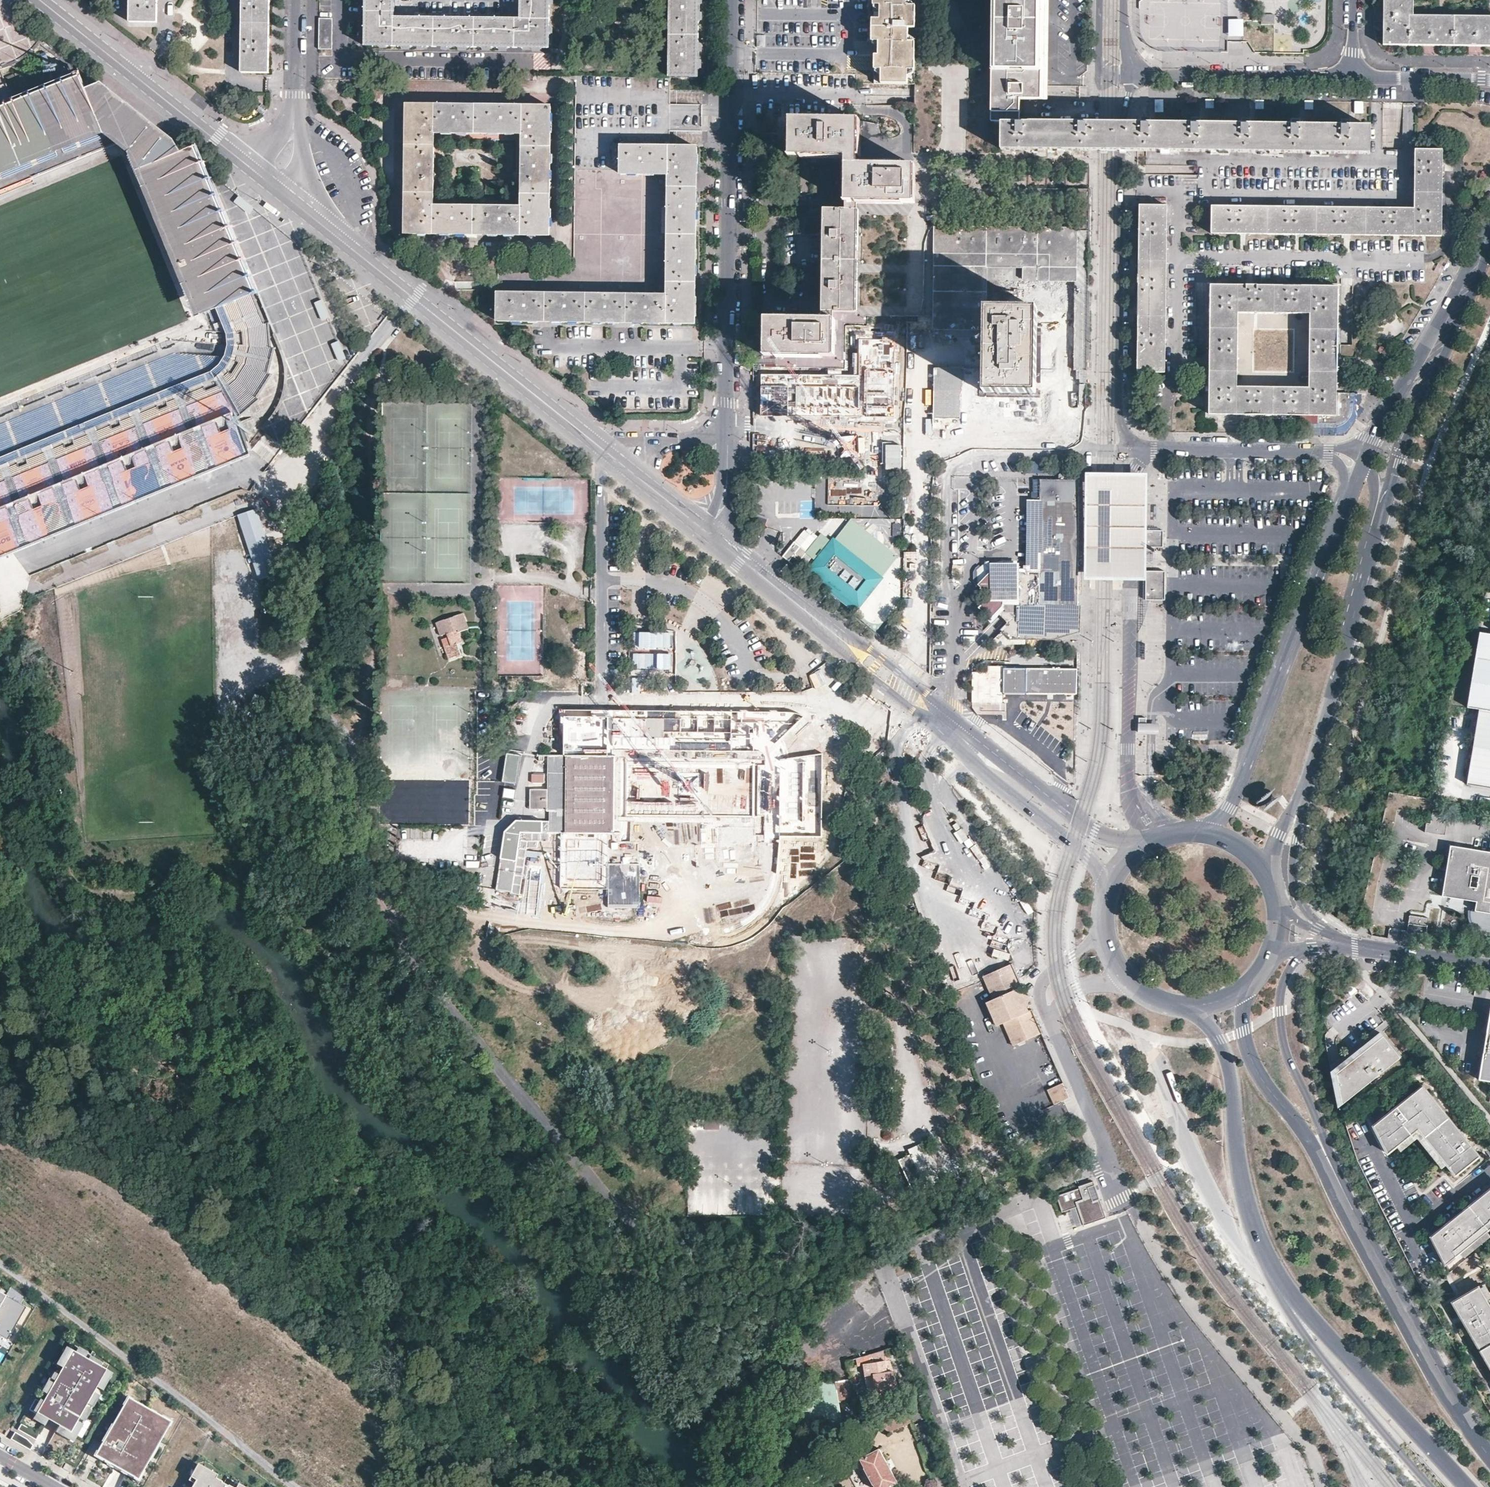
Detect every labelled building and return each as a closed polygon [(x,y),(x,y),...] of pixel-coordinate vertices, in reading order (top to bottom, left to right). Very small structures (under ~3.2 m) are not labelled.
[(131,22),(157,23),(158,0),(131,0),(131,22)] [(242,72),(269,73),(269,51),(270,12),(270,0),(243,0),(242,72)] [(521,20),(501,20),(471,20),(438,19),(404,19),(394,19),(395,0),(366,0),(366,46),(549,47),(549,0),(522,0),(521,20)] [(697,77),(697,57),(698,15),(698,0),(670,0),(669,76),(697,77)] [(1047,0),(996,0),(995,42),(995,52),(995,121),(1001,122),(1020,121),(1020,99),(1046,99),(1046,93),(1046,55),(1047,0)] [(1383,45),(1489,46),(1489,17),(1413,16),(1413,0),(1383,0),(1383,45)] [(914,82),(914,52),(914,44),(914,41),(915,2),(872,2),(872,18),(871,19),(871,40),(873,41),(874,82),(914,82)] [(1264,15),(1265,25),(1274,24),(1273,14),(1264,15)] [(3,64),(9,61),(15,58),(20,55),(26,51),(31,45),(35,39),(0,16),(0,65),(3,64)] [(319,19),(318,49),(331,50),(332,19),(319,19)] [(1228,20),(1228,38),(1244,38),(1243,20),(1228,20)] [(766,35),(757,35),(757,47),(765,47),(766,35)] [(5,69),(11,67),(18,63),(24,60),(30,55),(36,48),(40,42),(35,39),(31,45),(26,51),(20,55),(15,58),(9,61),(3,64),(0,65),(0,71),(5,69)] [(1229,54),(1249,53),(1248,41),(1228,42),(1229,54)] [(66,78),(67,81),(70,89),(86,83),(82,71),(66,78)] [(97,110),(88,88),(86,83),(70,89),(67,81),(22,100),(13,104),(15,111),(0,117),(0,149),(97,110)] [(100,85),(88,88),(97,110),(99,115),(107,134),(128,136),(163,163),(168,160),(173,157),(177,150),(177,148),(177,147),(177,145),(177,143),(176,143),(175,141),(174,140),(173,139),(169,138),(167,138),(165,138),(164,139),(160,140),(151,134),(156,127),(124,101),(118,109),(106,100),(109,96),(110,94),(110,93),(110,92),(110,91),(110,90),(109,90),(108,88),(107,87),(105,85),(103,85),(102,84),(100,85)] [(124,101),(109,90),(110,90),(110,91),(110,92),(110,93),(110,94),(109,96),(106,100),(118,109),(124,101)] [(15,111),(13,104),(11,100),(0,104),(0,117),(15,111)] [(454,105),(407,105),(407,124),(406,167),(406,216),(406,234),(451,235),(519,235),(548,236),(549,216),(549,168),(550,140),(550,108),(549,106),(511,106),(454,105)] [(97,110),(0,149),(0,178),(107,134),(99,115),(97,110)] [(857,164),(857,120),(792,119),(791,119),(791,120),(791,123),(791,149),(791,156),(846,157),(846,209),(855,209),(856,201),(886,201),(912,202),(913,165),(857,164)] [(1171,124),(1173,153),(1370,154),(1370,127),(1348,126),(1307,125),(1264,125),(1213,124),(1187,124),(1171,124)] [(1054,150),(1053,126),(1046,126),(1022,126),(1001,126),(1001,149),(1054,150)] [(171,138),(156,127),(151,134),(160,140),(164,139),(165,138),(167,138),(169,138),(171,138)] [(204,315),(227,305),(172,170),(163,163),(128,136),(190,282),(204,315)] [(187,151),(177,143),(177,145),(177,147),(177,148),(177,150),(173,157),(177,161),(181,156),(182,154),(184,153),(185,152),(187,151)] [(696,168),(696,146),(620,145),(620,174),(667,174),(666,294),(665,295),(646,295),(588,294),(568,294),(497,293),(497,321),(528,321),(573,322),(623,323),(676,324),(694,324),(694,312),(694,281),(696,198),(696,168)] [(172,170),(227,305),(260,291),(197,148),(187,151),(185,152),(184,153),(182,154),(181,156),(177,161),(173,157),(168,160),(163,163),(172,170)] [(1441,237),(1442,151),(1415,150),(1414,209),(1399,208),(1340,208),(1279,207),(1230,206),(1211,206),(1211,233),(1441,237)] [(240,197),(235,201),(245,212),(250,207),(240,197)] [(1166,372),(1168,205),(1140,205),(1140,231),(1139,279),(1138,362),(1138,372),(1166,372)] [(824,208),(822,320),(841,320),(858,321),(860,209),(846,209),(824,208)] [(1084,371),(1082,227),(1014,228),(957,246),(962,261),(966,255),(966,265),(934,244),(935,317),(954,311),(953,269),(1022,268),(1023,309),(985,309),(986,394),(967,381),(962,378),(962,365),(933,365),(934,434),(1011,410),(1011,438),(1033,437),(1027,418),(1076,403),(1068,378),(1045,385),(1045,371),(1084,371)] [(1249,415),(1294,415),(1300,416),(1318,416),(1318,420),(1333,420),(1333,424),(1336,424),(1340,421),(1343,418),(1347,412),(1348,410),(1349,394),(1336,393),(1336,386),(1337,349),(1337,305),(1337,287),(1300,287),(1252,286),(1212,286),(1211,298),(1211,344),(1210,388),(1210,414),(1249,415)] [(258,304),(262,302),(264,301),(260,291),(227,305),(232,316),(258,304)] [(968,309),(984,308),(984,309),(988,309),(987,292),(975,292),(975,296),(968,296),(968,309)] [(322,300),(314,304),(323,321),(331,317),(322,300)] [(225,358),(218,368),(243,425),(246,431),(267,413),(264,409),(279,387),(274,385),(281,359),(276,357),(276,351),(271,349),(270,332),(258,304),(228,318),(228,343),(225,358)] [(232,316),(227,305),(204,315),(209,327),(222,321),(228,318),(232,316)] [(822,320),(769,320),(768,360),(841,361),(841,320),(822,320)] [(976,336),(976,324),(968,325),(969,337),(976,336)] [(857,376),(760,374),(761,416),(894,418),(896,338),(857,338),(857,376)] [(343,341),(324,343),(325,362),(344,361),(343,341)] [(218,368),(225,358),(172,354),(0,424),(0,461),(218,368)] [(218,368),(0,461),(0,524),(243,425),(218,368)] [(1318,420),(1318,416),(1300,416),(1299,424),(1333,424),(1333,420),(1318,420)] [(267,483),(246,431),(243,425),(0,524),(0,578),(5,590),(267,483)] [(1078,476),(1074,471),(1062,471),(1057,475),(1057,480),(1078,481),(1078,476)] [(1147,571),(1147,474),(1140,474),(1134,474),(1110,473),(1102,473),(1093,473),(1085,473),(1084,580),(1091,580),(1101,580),(1109,580),(1130,580),(1147,581),(1147,571)] [(1077,501),(1078,481),(1057,480),(1038,479),(1038,500),(1029,500),(1029,508),(1028,566),(1001,566),(989,572),(976,584),(988,596),(977,608),(992,622),(1000,613),(1010,621),(1000,631),(1009,639),(1037,640),(1076,626),(1076,608),(1076,605),(1077,501)] [(280,574),(259,509),(241,515),(262,580),(280,574)] [(1164,530),(1148,530),(1148,547),(1163,548),(1164,530)] [(839,545),(838,546),(831,541),(813,563),(820,569),(819,570),(845,592),(847,589),(851,592),(851,597),(858,602),(872,585),(874,582),(874,574),(844,549),(839,545)] [(808,552),(801,547),(793,556),(800,562),(808,552)] [(1165,600),(1166,571),(1147,571),(1147,581),(1147,600),(1165,600)] [(441,635),(448,633),(459,629),(469,626),(465,613),(437,622),(441,635)] [(459,629),(448,633),(450,638),(443,641),(449,659),(462,655),(460,649),(456,651),(454,645),(458,644),(457,640),(463,638),(459,629)] [(1479,634),(1467,708),(1479,710),(1489,712),(1489,636),(1479,634)] [(1003,693),(1004,667),(972,666),(972,703),(1003,704),(1003,693)] [(1077,695),(1077,669),(1004,667),(1003,693),(1032,694),(1051,695),(1077,695)] [(1479,710),(1466,785),(1489,789),(1489,712),(1479,710)] [(802,717),(798,714),(792,711),(566,711),(565,752),(559,752),(559,755),(549,755),(549,775),(549,782),(548,788),(548,808),(548,811),(551,811),(551,821),(551,832),(561,832),(561,887),(608,889),(608,876),(608,871),(608,862),(608,833),(615,832),(615,821),(616,755),(613,755),(613,749),(753,751),(753,745),(774,743),(802,717)] [(1147,723),(1147,718),(1139,718),(1138,734),(1146,735),(1147,723)] [(1152,723),(1147,723),(1146,735),(1152,735),(1159,735),(1159,724),(1152,723)] [(521,756),(508,754),(503,782),(516,785),(521,756)] [(821,836),(822,754),(779,760),(779,835),(821,836)] [(515,790),(504,788),(503,798),(513,799),(515,790)] [(529,807),(548,808),(548,788),(530,788),(529,807)] [(1447,822),(1442,821),(1443,815),(1430,814),(1428,833),(1445,836),(1447,822)] [(511,891),(510,893),(519,894),(521,883),(526,848),(536,848),(537,841),(551,841),(551,832),(551,821),(517,820),(504,832),(520,834),(511,891)] [(731,876),(753,877),(755,831),(723,830),(722,871),(731,872),(731,876)] [(495,889),(511,891),(520,834),(504,832),(495,889)] [(1450,848),(1442,898),(1476,904),(1475,913),(1470,912),(1470,914),(1470,916),(1470,918),(1471,922),(1472,924),(1473,927),(1475,929),(1476,931),(1481,935),(1483,936),(1488,937),(1488,935),(1489,935),(1489,855),(1450,848)] [(608,862),(608,871),(639,872),(639,863),(608,862)] [(675,875),(689,874),(689,866),(675,867),(675,875)] [(639,906),(639,876),(608,876),(608,889),(607,905),(639,906)] [(1431,895),(1432,906),(1441,905),(1440,895),(1431,895)] [(1426,932),(1428,919),(1410,916),(1408,929),(1426,932)] [(985,917),(982,927),(995,931),(998,920),(985,917)] [(984,979),(994,1001),(992,1002),(989,1009),(995,1022),(1001,1025),(1004,1024),(1012,1043),(1019,1045),(1042,1036),(1031,1012),(1024,1014),(1023,1012),(1026,1001),(1017,998),(1015,992),(1022,989),(1012,966),(984,978),(984,979)] [(1489,1011),(1477,1085),(1489,1087),(1489,1011)] [(1379,1033),(1330,1070),(1337,1109),(1399,1059),(1379,1033)] [(1063,1084),(1047,1091),(1054,1107),(1070,1100),(1063,1084)] [(1422,1086),(1370,1124),(1384,1155),(1416,1131),(1453,1178),(1476,1156),(1422,1086)] [(909,1148),(921,1176),(935,1171),(921,1137),(907,1144),(909,1148)] [(895,1154),(910,1187),(923,1182),(921,1176),(909,1148),(895,1154)] [(1079,1188),(1057,1196),(1063,1212),(1070,1209),(1077,1207),(1084,1225),(1106,1217),(1093,1181),(1078,1186),(1079,1188)] [(1429,1238),(1443,1268),(1489,1229),(1489,1190),(1429,1238)] [(1084,1225),(1077,1207),(1070,1209),(1077,1227),(1084,1225)] [(1455,1300),(1489,1363),(1489,1301),(1481,1285),(1455,1300)] [(5,1295),(0,1304),(0,1336),(7,1339),(26,1306),(5,1295)] [(62,1369),(71,1352),(65,1348),(55,1366),(62,1369)] [(883,1350),(860,1356),(861,1362),(886,1357),(883,1350)] [(106,1371),(71,1352),(62,1369),(59,1373),(48,1392),(47,1395),(42,1403),(35,1399),(29,1410),(36,1414),(47,1420),(58,1427),(60,1428),(70,1433),(93,1393),(96,1389),(106,1371)] [(889,1386),(896,1385),(891,1371),(887,1359),(864,1364),(868,1388),(875,1387),(875,1388),(889,1386)] [(48,1392),(59,1373),(54,1370),(43,1389),(48,1392)] [(112,1375),(106,1371),(96,1389),(102,1392),(112,1375)] [(850,1399),(847,1377),(810,1382),(811,1393),(798,1395),(802,1430),(812,1429),(841,1425),(837,1401),(850,1399)] [(891,1397),(889,1386),(875,1388),(875,1387),(868,1388),(870,1401),(891,1397)] [(99,1397),(93,1393),(70,1433),(60,1428),(56,1434),(73,1443),(99,1397)] [(132,1399),(126,1396),(121,1406),(122,1406),(127,1409),(131,1401),(132,1399)] [(101,1443),(97,1450),(101,1453),(98,1459),(101,1461),(114,1468),(125,1474),(132,1478),(138,1469),(142,1471),(148,1461),(143,1459),(152,1444),(156,1446),(167,1427),(157,1421),(160,1417),(131,1401),(127,1409),(122,1406),(111,1425),(116,1428),(106,1445),(101,1443)] [(910,1420),(904,1406),(874,1418),(888,1429),(910,1420)] [(44,1427),(47,1420),(36,1414),(32,1420),(44,1427)] [(172,1422),(160,1416),(157,1421),(167,1427),(169,1428),(172,1422)] [(39,1435),(21,1424),(18,1430),(36,1440),(39,1435)] [(110,1425),(100,1442),(101,1443),(106,1445),(116,1428),(110,1425)] [(33,1445),(26,1439),(14,1433),(11,1439),(30,1450),(33,1445)] [(152,1444),(143,1459),(148,1461),(149,1462),(158,1447),(156,1446),(152,1444)] [(98,1459),(101,1453),(97,1450),(96,1452),(95,1451),(92,1457),(97,1460),(98,1459)] [(862,1465),(874,1486),(898,1486),(881,1455),(862,1465)] [(71,1473),(73,1468),(66,1463),(63,1468),(71,1473)] [(216,1480),(218,1477),(198,1466),(191,1479),(195,1481),(201,1471),(216,1480)] [(142,1471),(138,1469),(132,1478),(132,1479),(137,1483),(143,1472),(142,1471)] [(216,1480),(201,1471),(195,1481),(192,1486),(229,1486),(216,1480)]
